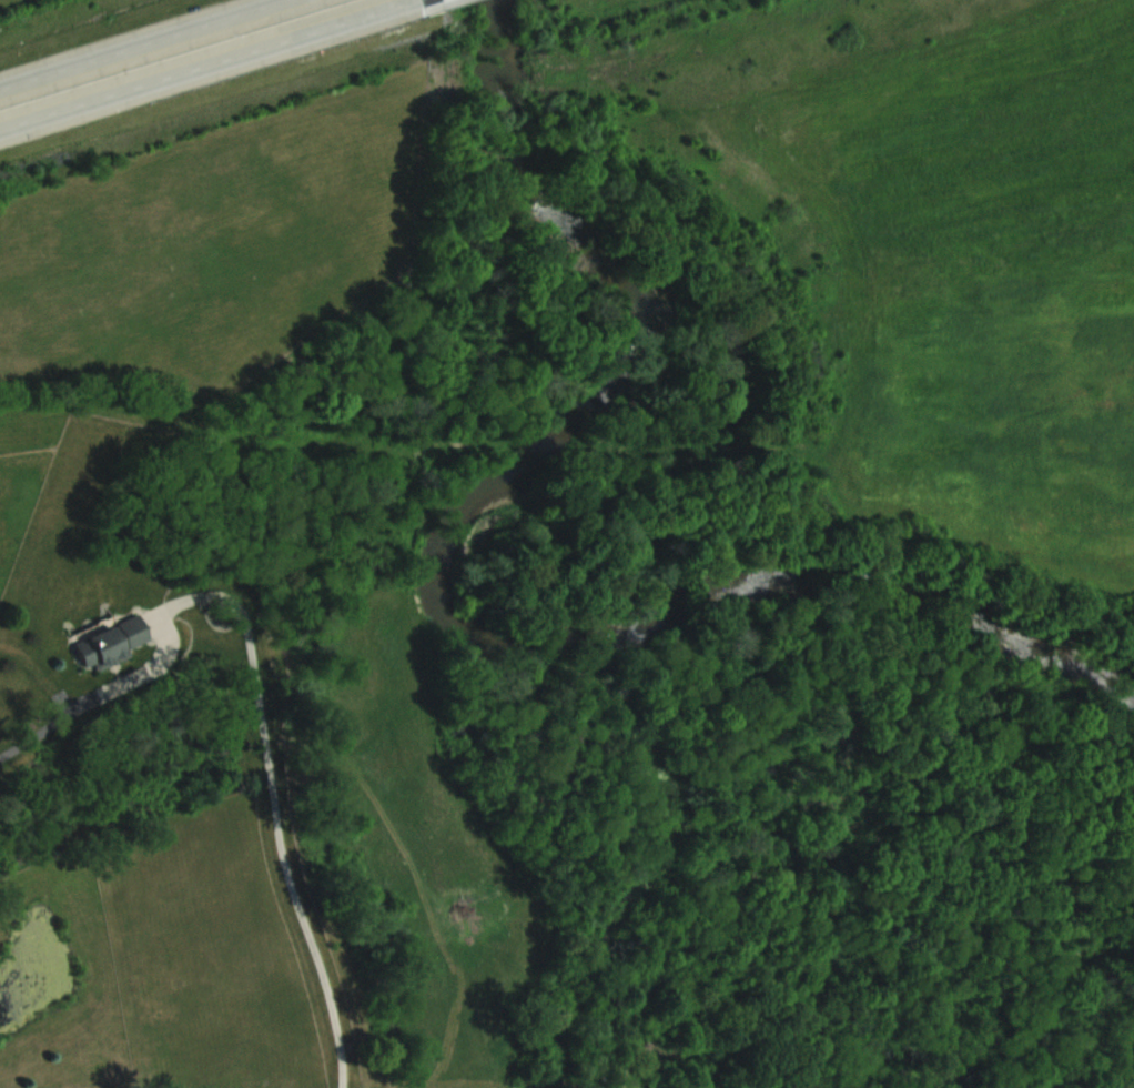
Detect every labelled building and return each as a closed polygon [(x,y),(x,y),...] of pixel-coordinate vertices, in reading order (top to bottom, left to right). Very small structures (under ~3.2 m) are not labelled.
[(129,657),(126,648),(147,640),(137,614),(71,638),(82,667),(93,663),(96,669),(129,657)]
